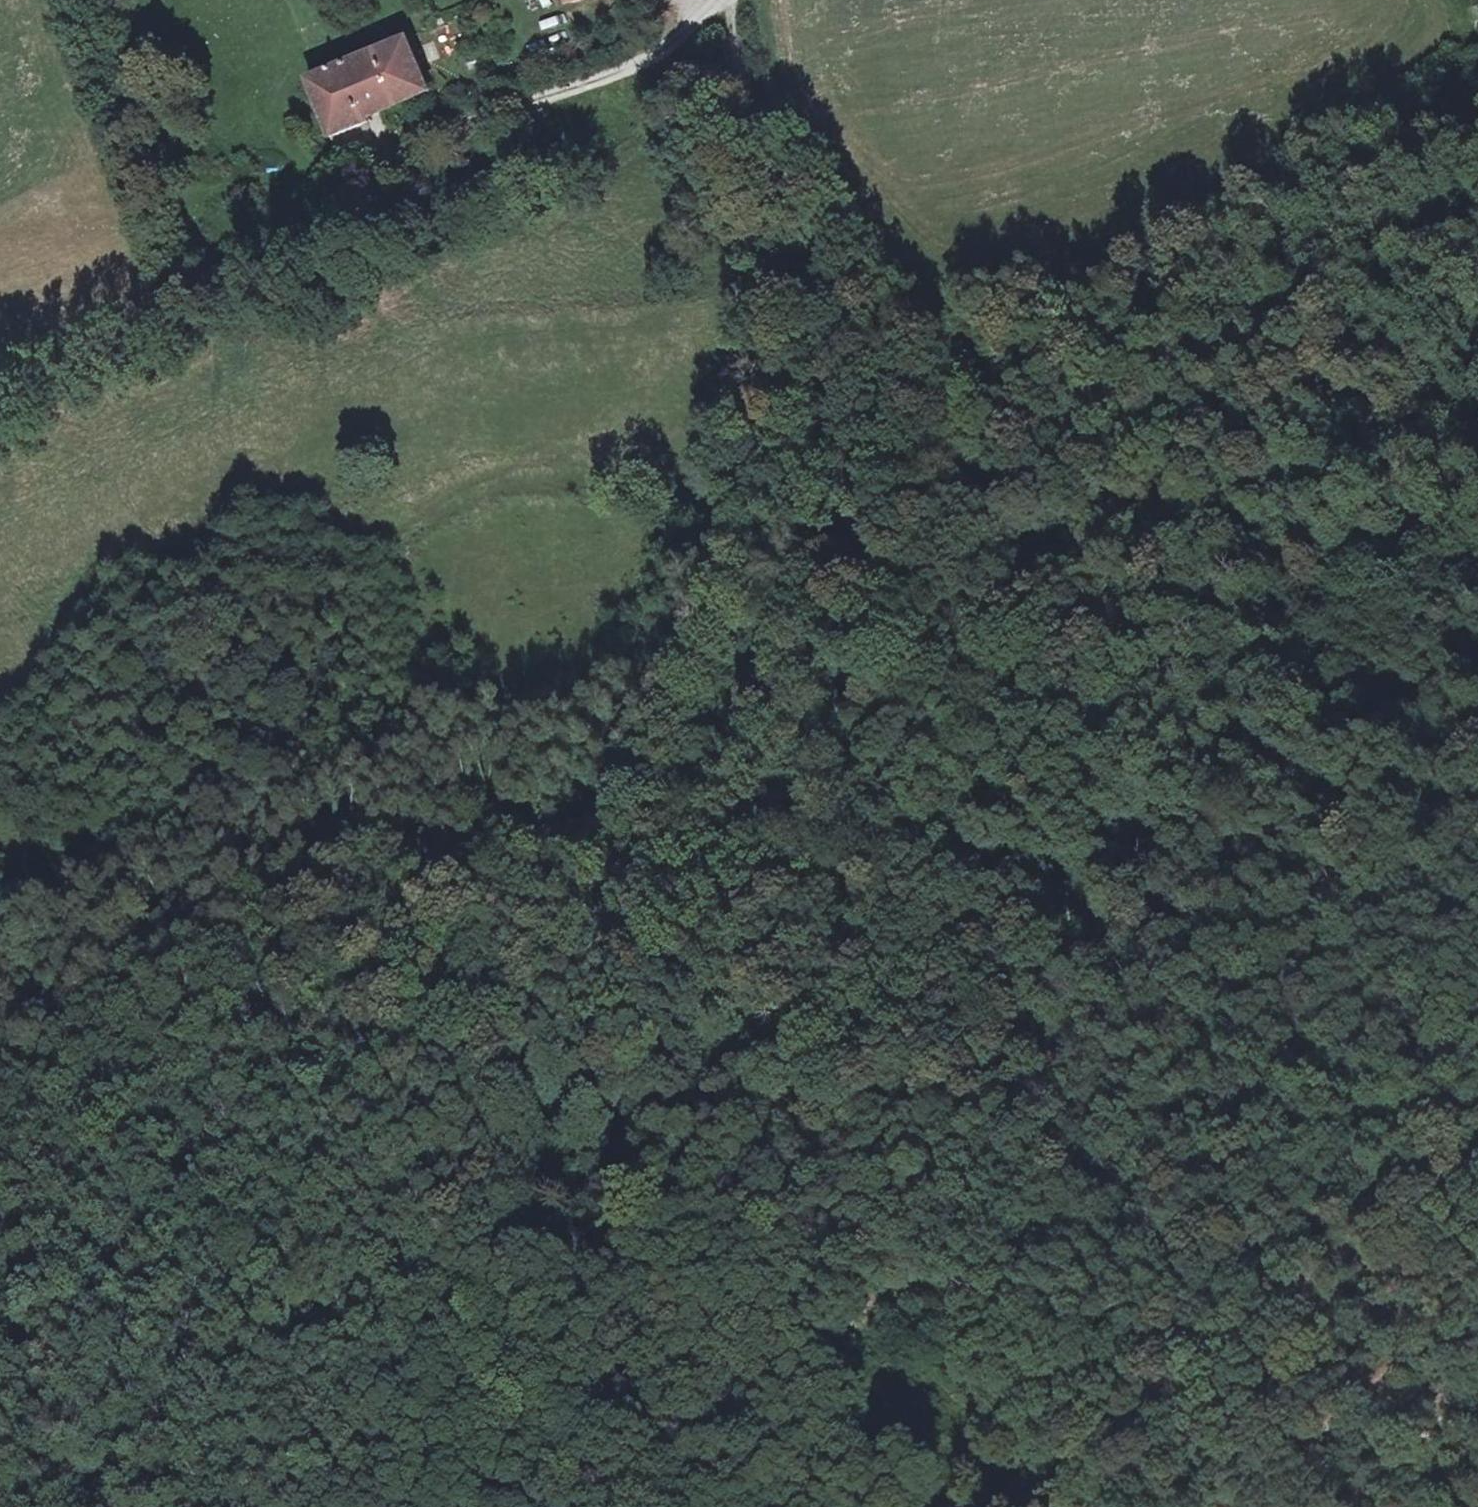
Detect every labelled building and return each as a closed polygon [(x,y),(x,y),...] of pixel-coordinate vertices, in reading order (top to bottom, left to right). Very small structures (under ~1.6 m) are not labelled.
[(409,41),(308,81),(332,139),(369,122),(368,120),(364,111),(428,84),(409,41)] [(431,92),(428,84),(364,111),(368,120),(431,92)]
